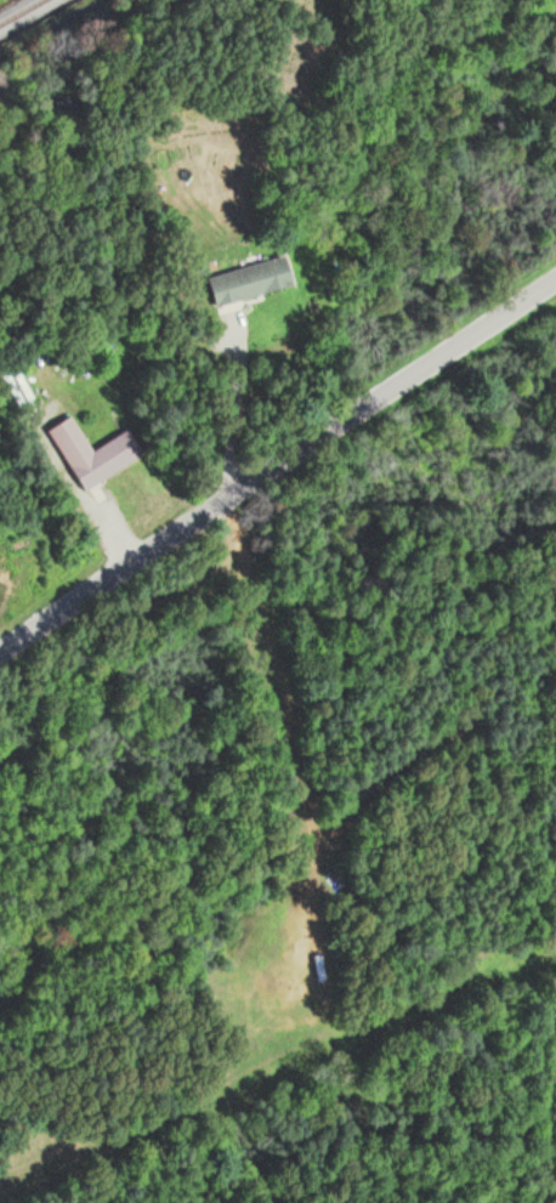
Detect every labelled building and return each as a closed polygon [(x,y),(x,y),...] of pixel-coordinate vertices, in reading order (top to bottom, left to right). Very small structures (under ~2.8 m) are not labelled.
[(279,254),(204,274),(211,303),(287,284),(279,254)] [(32,397),(14,361),(0,369),(0,375),(16,405),(32,397)] [(45,428),(80,489),(142,454),(127,428),(90,449),(70,414),(45,428)]
